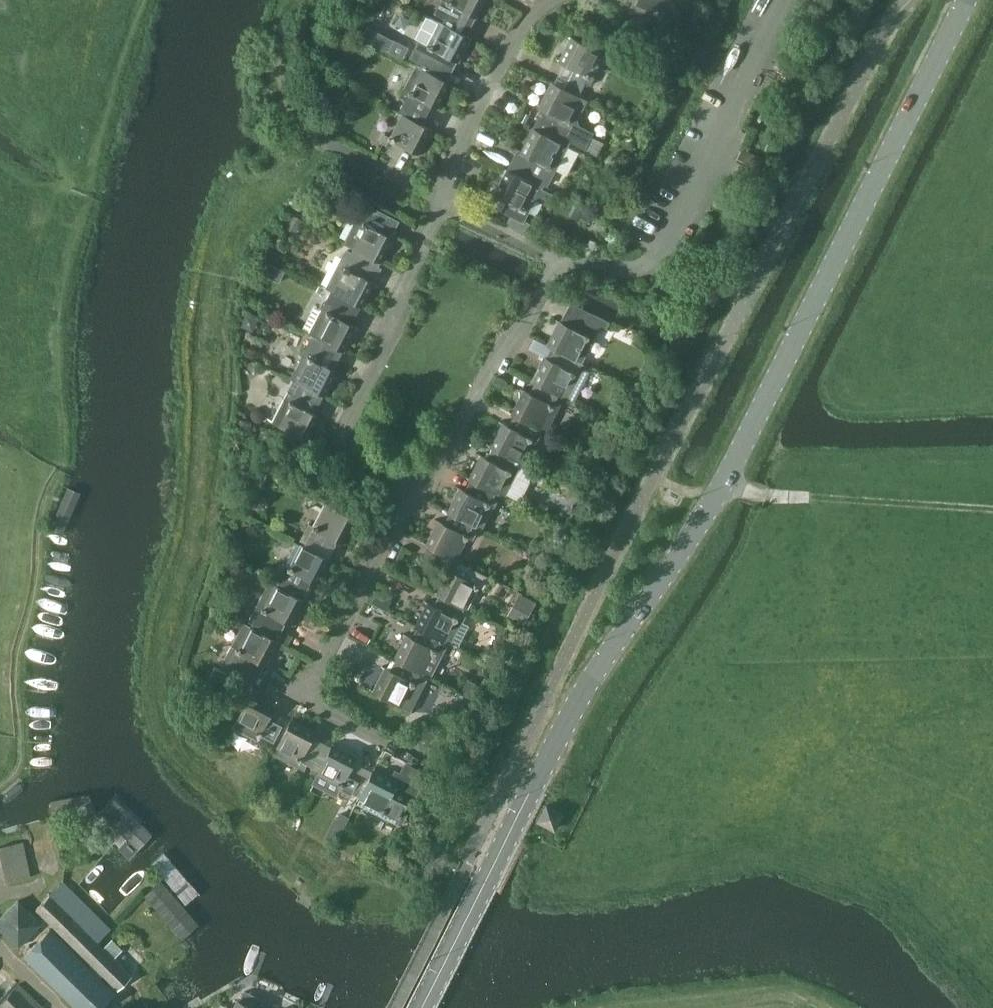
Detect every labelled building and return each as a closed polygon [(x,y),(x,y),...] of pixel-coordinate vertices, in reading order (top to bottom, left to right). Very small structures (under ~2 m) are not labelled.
[(387,23),(397,5),(387,0),(382,0),(373,16),(387,23)] [(443,23),(461,32),(470,15),(475,18),(485,0),(441,0),(434,13),(445,19),(443,23)] [(657,13),(654,20),(659,22),(663,15),(658,12),(657,10),(662,0),(633,0),(657,13)] [(422,64),(420,67),(421,68),(421,67),(446,81),(456,61),(457,62),(470,37),(461,32),(443,23),(440,21),(428,45),(423,42),(419,39),(410,57),(422,64)] [(564,63),(554,82),(577,94),(584,83),(589,85),(594,78),(593,77),(605,53),(571,36),(558,60),(564,63)] [(389,50),(403,58),(409,47),(394,39),(389,50)] [(405,98),(397,111),(402,114),(402,113),(422,123),(432,104),(438,107),(451,84),(446,81),(421,67),(421,68),(420,67),(416,65),(404,87),(399,95),(405,98)] [(545,109),(536,128),(569,145),(571,142),(585,149),(594,132),(580,125),(578,119),(588,100),(577,94),(554,82),(552,81),(539,106),(545,109)] [(402,114),(397,111),(391,108),(385,118),(396,125),(390,137),(384,133),(380,141),(391,148),(394,141),(419,153),(432,128),(422,123),(402,113),(402,114)] [(520,152),(510,171),(542,189),(543,187),(545,184),(547,186),(569,145),(536,128),(533,126),(519,151),(520,152)] [(542,189),(510,171),(507,169),(494,193),(509,202),(503,211),(511,215),(506,224),(525,234),(530,222),(525,220),(536,199),(549,203),(554,193),(543,187),(542,189)] [(354,248),(370,256),(380,261),(393,236),(392,236),(401,220),(371,205),(365,202),(344,243),(354,248)] [(300,221),(292,217),(287,228),(295,232),(300,221)] [(326,288),(329,290),(330,288),(333,290),(332,291),(360,306),(362,307),(375,283),(369,279),(377,264),(368,260),(370,256),(354,248),(353,251),(348,248),(347,250),(346,249),(326,288)] [(285,271),(271,263),(266,274),(280,281),(285,271)] [(326,312),(314,335),(342,350),(343,351),(356,326),(350,323),(360,306),(332,291),(333,290),(330,288),(329,290),(324,300),(326,302),(321,310),(326,312)] [(258,319),(247,313),(242,324),(252,329),(258,319)] [(546,343),(552,346),(575,359),(582,362),(600,328),(606,330),(610,323),(594,314),(584,333),(559,319),(546,343)] [(291,378),(292,378),(323,394),(325,395),(337,371),(333,369),(342,350),(314,335),(312,334),(303,354),(291,378)] [(532,380),(535,382),(558,394),(559,395),(568,400),(586,364),(582,362),(575,359),(552,346),(547,356),(545,355),(532,380)] [(323,394),(292,378),(286,390),(288,391),(284,398),(272,421),(276,424),(308,442),(321,420),(312,415),(323,394)] [(514,415),(537,428),(544,432),(562,401),(557,398),(558,394),(535,382),(530,391),(524,388),(511,413),(514,415)] [(490,446),(492,447),(516,460),(519,462),(532,438),(537,440),(541,433),(536,430),(537,428),(514,415),(508,425),(503,422),(490,446)] [(471,479),(495,493),(503,497),(516,473),(520,466),(514,463),(516,460),(492,447),(487,457),(481,454),(468,478),(471,479)] [(447,511),(450,512),(473,525),(477,527),(489,503),(495,505),(498,498),(494,496),(495,493),(471,479),(465,489),(460,487),(447,511)] [(305,543),(304,545),(328,559),(338,539),(343,541),(356,517),(326,502),(313,526),(309,523),(300,539),(305,543)] [(473,525),(450,512),(444,523),(438,520),(425,544),(456,560),(469,536),(473,539),(477,531),(472,528),(473,525)] [(279,583),(278,585),(302,598),(311,581),(316,583),(329,559),(328,559),(304,545),(300,543),(288,566),(283,563),(273,580),(279,583)] [(435,593),(439,595),(462,609),(476,584),(482,588),(488,576),(459,561),(453,571),(449,569),(435,593)] [(258,615),(252,626),(276,639),(286,621),(291,624),(304,599),(302,598),(278,585),(274,584),(262,606),(257,603),(253,612),(258,615)] [(418,627),(442,639),(449,643),(461,619),(462,620),(467,612),(462,609),(439,595),(434,604),(428,601),(415,625),(418,627)] [(276,639),(252,626),(243,622),(231,645),(220,664),(251,681),(261,663),(264,665),(278,640),(276,639)] [(393,657),(397,659),(420,673),(422,674),(436,650),(441,653),(445,646),(439,643),(442,639),(418,627),(412,637),(407,633),(393,657)] [(288,645),(292,636),(285,632),(283,636),(281,635),(278,640),(288,645)] [(420,673),(397,659),(391,669),(385,666),(372,691),(400,706),(413,682),(419,685),(423,678),(419,676),(420,673)] [(467,678),(461,691),(479,700),(485,687),(467,678)] [(273,709),(249,697),(236,724),(259,736),(260,734),(274,741),(282,726),(268,718),(273,709)] [(297,766),(304,769),(307,764),(320,740),(313,736),(316,731),(292,718),(275,748),(299,761),(297,766)] [(356,756),(333,744),(315,782),(337,793),(340,788),(353,794),(362,776),(349,770),(356,756)] [(408,760),(399,776),(417,786),(427,770),(408,760)] [(413,797),(394,787),(397,782),(373,769),(357,798),(382,811),(379,816),(386,820),(390,814),(401,820),(413,797)] [(554,830),(563,813),(551,807),(547,805),(538,821),(554,830)] [(335,817),(325,838),(336,844),(350,817),(340,812),(337,819),(335,817)] [(0,847),(0,850),(7,882),(30,876),(23,841),(0,847)] [(63,881),(36,908),(116,988),(129,974),(96,940),(109,927),(63,881)] [(0,917),(0,928),(18,946),(43,923),(19,899),(0,917)] [(50,930),(25,955),(78,1007),(97,1007),(113,992),(50,930)] [(112,938),(104,947),(115,957),(123,949),(112,938)] [(43,1007),(18,984),(0,1004),(0,1007),(43,1007)] [(225,1007),(257,1007),(238,999),(233,1007),(227,1005),(225,1007)]
